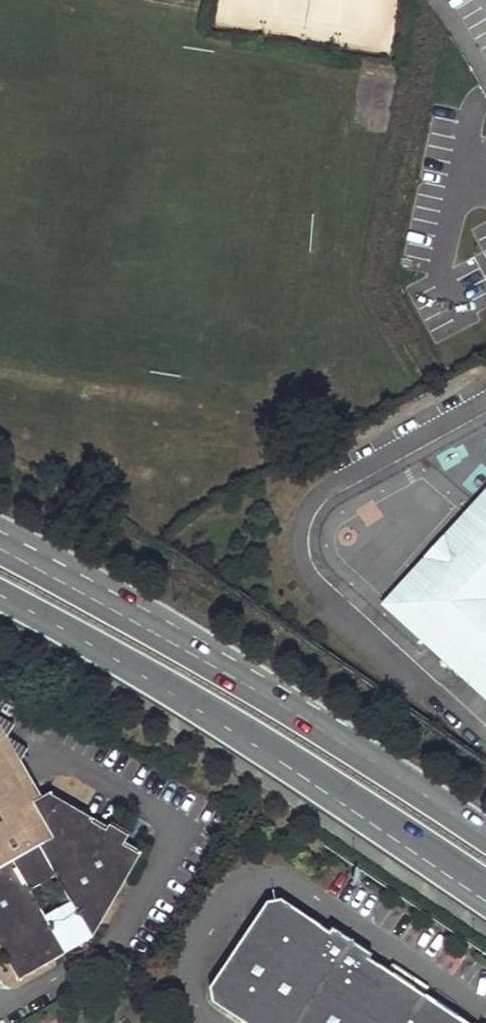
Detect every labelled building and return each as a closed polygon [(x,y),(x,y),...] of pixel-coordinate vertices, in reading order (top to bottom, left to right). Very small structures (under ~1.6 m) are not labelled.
[(485,686),(485,494),(390,601),(485,686)] [(96,934),(142,856),(123,845),(129,835),(111,825),(108,829),(106,833),(91,824),(92,820),(51,794),(44,797),(24,761),(30,751),(9,737),(16,726),(0,716),(0,760),(96,934)] [(0,760),(0,940),(22,979),(94,938),(96,934),(0,760)] [(106,833),(108,829),(92,820),(91,824),(106,833)] [(376,955),(379,951),(340,923),(336,927),(289,894),(275,896),(215,980),(217,994),(258,1022),(471,1022),(376,955)]
